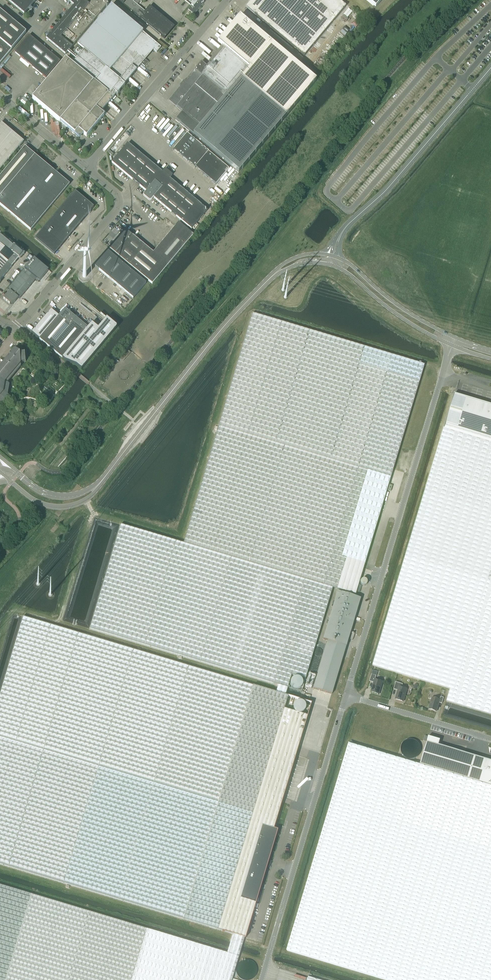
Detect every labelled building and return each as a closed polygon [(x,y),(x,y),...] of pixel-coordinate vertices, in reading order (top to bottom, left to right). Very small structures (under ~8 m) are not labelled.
[(24,15),(36,0),(6,0),(24,15)] [(74,6),(46,40),(65,55),(109,3),(105,0),(66,0),(74,6)] [(162,37),(164,39),(174,27),(149,6),(145,12),(137,5),(140,1),(142,2),(143,0),(118,0),(162,37)] [(190,4),(191,6),(188,10),(189,10),(194,14),(204,3),(200,0),(184,0),(190,4)] [(338,0),(252,0),(246,7),(304,56),(346,6),(338,0)] [(104,115),(100,112),(111,99),(112,98),(116,94),(117,95),(120,92),(118,91),(121,87),(122,89),(125,86),(121,82),(138,61),(145,67),(148,62),(142,57),(150,47),(157,53),(161,48),(142,32),(143,32),(111,5),(77,45),(78,45),(70,55),(72,57),(68,61),(94,82),(93,83),(66,59),(32,99),(60,123),(60,122),(79,137),(80,138),(83,134),(86,137),(104,115)] [(26,33),(0,11),(0,64),(26,33)] [(244,21),(222,47),(225,49),(249,69),(241,78),(273,105),(286,116),(316,81),(244,21)] [(60,61),(29,35),(14,52),(46,79),(60,61)] [(195,70),(169,101),(182,112),(175,120),(239,173),(273,132),(286,116),(273,105),(241,78),(249,69),(225,49),(222,47),(209,62),(209,63),(212,65),(209,68),(201,61),(195,70)] [(0,135),(0,138),(3,140),(11,131),(6,127),(0,135)] [(11,131),(3,140),(8,144),(15,135),(11,131)] [(173,149),(216,185),(229,169),(208,152),(187,133),(173,149)] [(178,185),(169,178),(172,175),(165,169),(162,172),(128,143),(112,162),(146,191),(143,195),(144,196),(149,201),(151,201),(153,197),(172,213),(172,214),(168,211),(164,216),(171,222),(175,216),(173,215),(174,214),(191,229),(207,210),(178,185)] [(0,176),(0,205),(31,230),(69,185),(69,184),(70,184),(63,179),(63,180),(61,179),(62,178),(48,166),(25,147),(0,176)] [(71,195),(35,238),(54,254),(64,243),(91,210),(94,207),(75,191),(71,195)] [(152,284),(194,235),(179,222),(153,253),(125,229),(109,248),(152,284)] [(14,245),(13,246),(0,235),(0,258),(11,268),(19,259),(20,259),(25,254),(14,245)] [(146,283),(108,251),(95,267),(133,299),(146,283)] [(11,268),(0,258),(0,281),(11,268)] [(10,291),(3,298),(10,303),(10,304),(13,304),(14,303),(18,298),(19,299),(36,279),(39,281),(48,270),(34,258),(29,264),(8,289),(10,291)] [(81,269),(78,273),(79,278),(83,282),(88,281),(91,278),(91,272),(87,269),(81,269)] [(35,329),(31,332),(65,361),(76,365),(80,368),(81,370),(117,328),(116,326),(106,318),(103,322),(98,328),(92,323),(88,327),(65,308),(59,316),(51,309),(44,317),(35,329)] [(424,365),(252,313),(184,543),(121,525),(90,629),(278,685),(287,688),(288,688),(292,674),(305,678),(333,587),(356,594),(424,365)] [(20,367),(21,367),(20,363),(25,363),(25,353),(24,353),(20,354),(15,350),(0,368),(0,403),(1,404),(5,401),(8,395),(7,395),(9,385),(8,384),(7,384),(7,382),(20,367)] [(444,428),(490,442),(490,405),(484,402),(483,402),(479,401),(478,401),(456,394),(455,394),(444,428)] [(373,666),(451,689),(447,701),(490,715),(490,442),(444,428),(373,666)] [(327,640),(313,688),(332,694),(361,598),(337,591),(323,639),(327,640)] [(0,693),(0,864),(233,934),(244,937),(245,937),(245,938),(248,928),(267,866),(270,866),(271,860),(269,860),(278,829),(274,828),(275,823),(283,798),(295,755),(307,715),(284,708),(288,696),(285,695),(276,692),(23,617),(0,693)] [(371,692),(379,694),(383,682),(375,679),(376,675),(372,674),(369,681),(374,682),(371,692)] [(395,683),(394,689),(398,690),(395,699),(403,701),(407,689),(402,687),(403,684),(396,682),(395,683)] [(276,692),(285,695),(287,688),(278,685),(276,692)] [(429,709),(437,711),(439,703),(442,703),(444,698),(441,697),(440,700),(432,698),(429,709)] [(420,764),(490,786),(490,760),(439,745),(440,740),(428,736),(420,764)] [(420,764),(349,743),(287,951),(386,979),(490,979),(490,786),(420,764)] [(204,946),(89,912),(0,885),(0,979),(194,979),(204,946)] [(194,979),(232,979),(239,956),(240,952),(241,950),(242,945),(243,943),(245,937),(244,937),(233,934),(231,939),(230,941),(229,947),(228,949),(227,953),(204,946),(194,979)]
